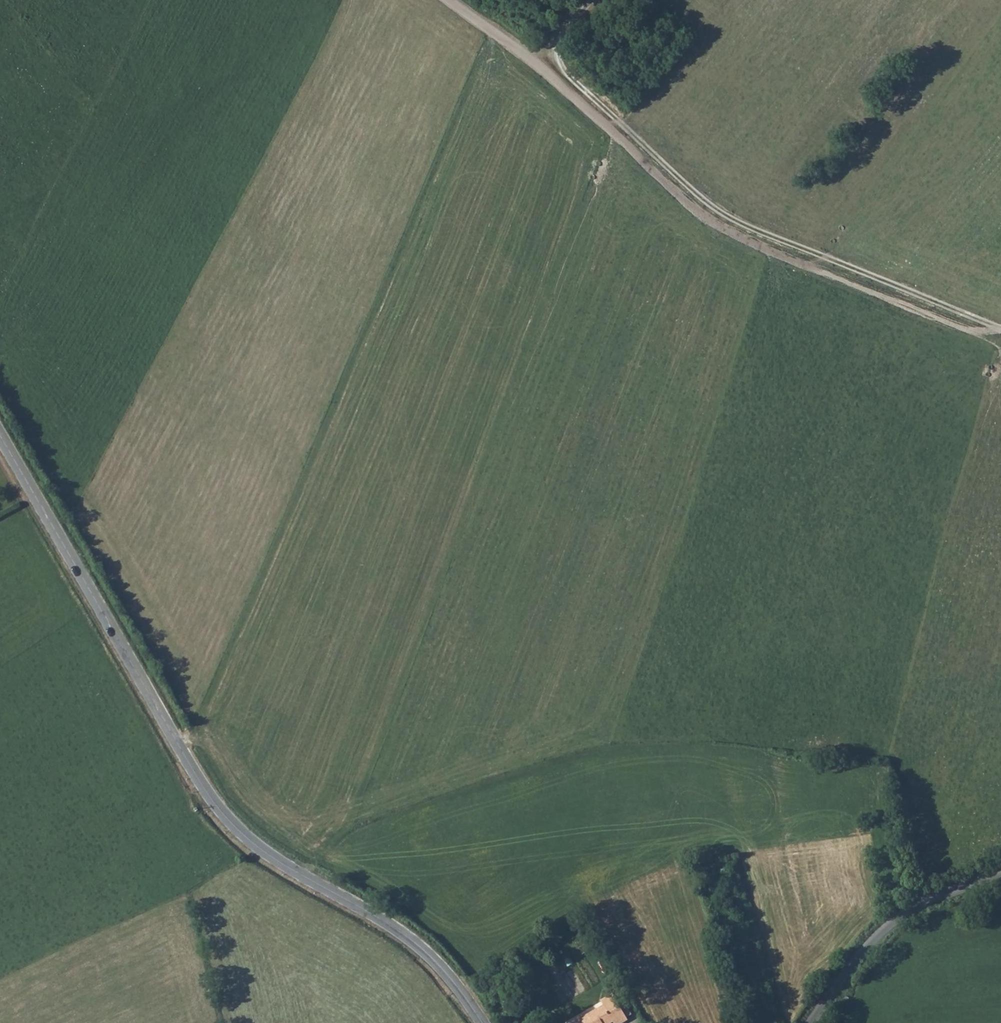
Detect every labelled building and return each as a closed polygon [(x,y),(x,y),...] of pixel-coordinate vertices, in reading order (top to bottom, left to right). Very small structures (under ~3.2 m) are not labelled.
[(606,1010),(583,1022),(613,1022),(610,1016),(606,1010)] [(610,1016),(613,1022),(628,1022),(621,1010),(610,1016)]
